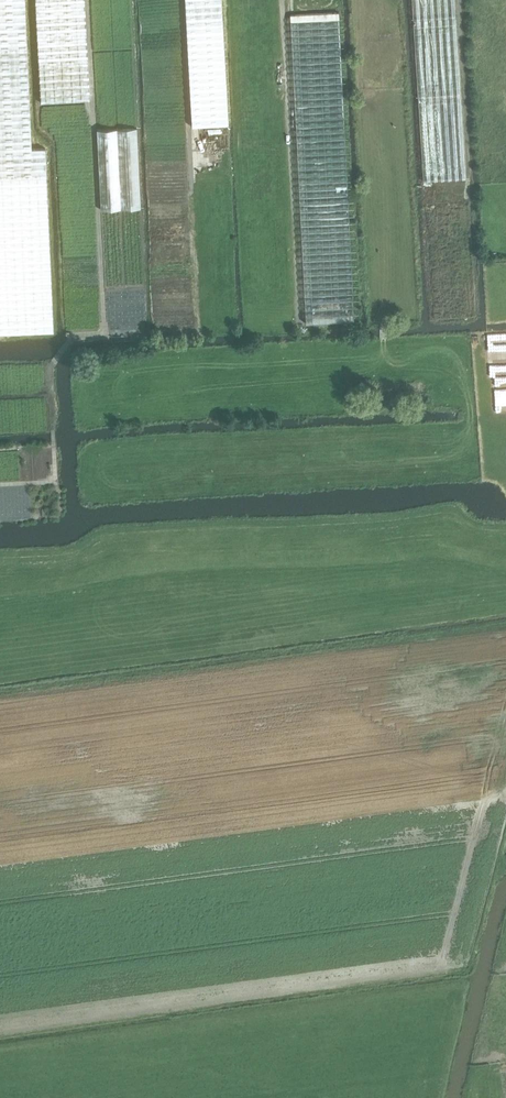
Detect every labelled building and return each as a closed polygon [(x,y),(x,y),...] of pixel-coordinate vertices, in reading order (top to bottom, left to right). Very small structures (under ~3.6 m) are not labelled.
[(54,331),(47,176),(46,148),(32,149),(24,29),(26,29),(25,0),(0,0),(0,333),(54,331)] [(38,60),(40,102),(91,99),(88,57),(85,0),(35,0),(38,60)] [(192,126),(227,124),(221,0),(185,0),(192,126)] [(455,0),(412,0),(424,180),(466,178),(455,0)] [(339,12),(290,14),(306,323),(354,320),(339,12)] [(229,138),(229,137),(228,135),(228,133),(226,131),(225,129),(223,128),(220,127),(217,126),(213,128),(209,130),(207,134),(207,138),(207,141),(209,145),(212,147),(216,148),(219,148),(221,148),(225,146),(227,144),(228,142),(229,138)]
